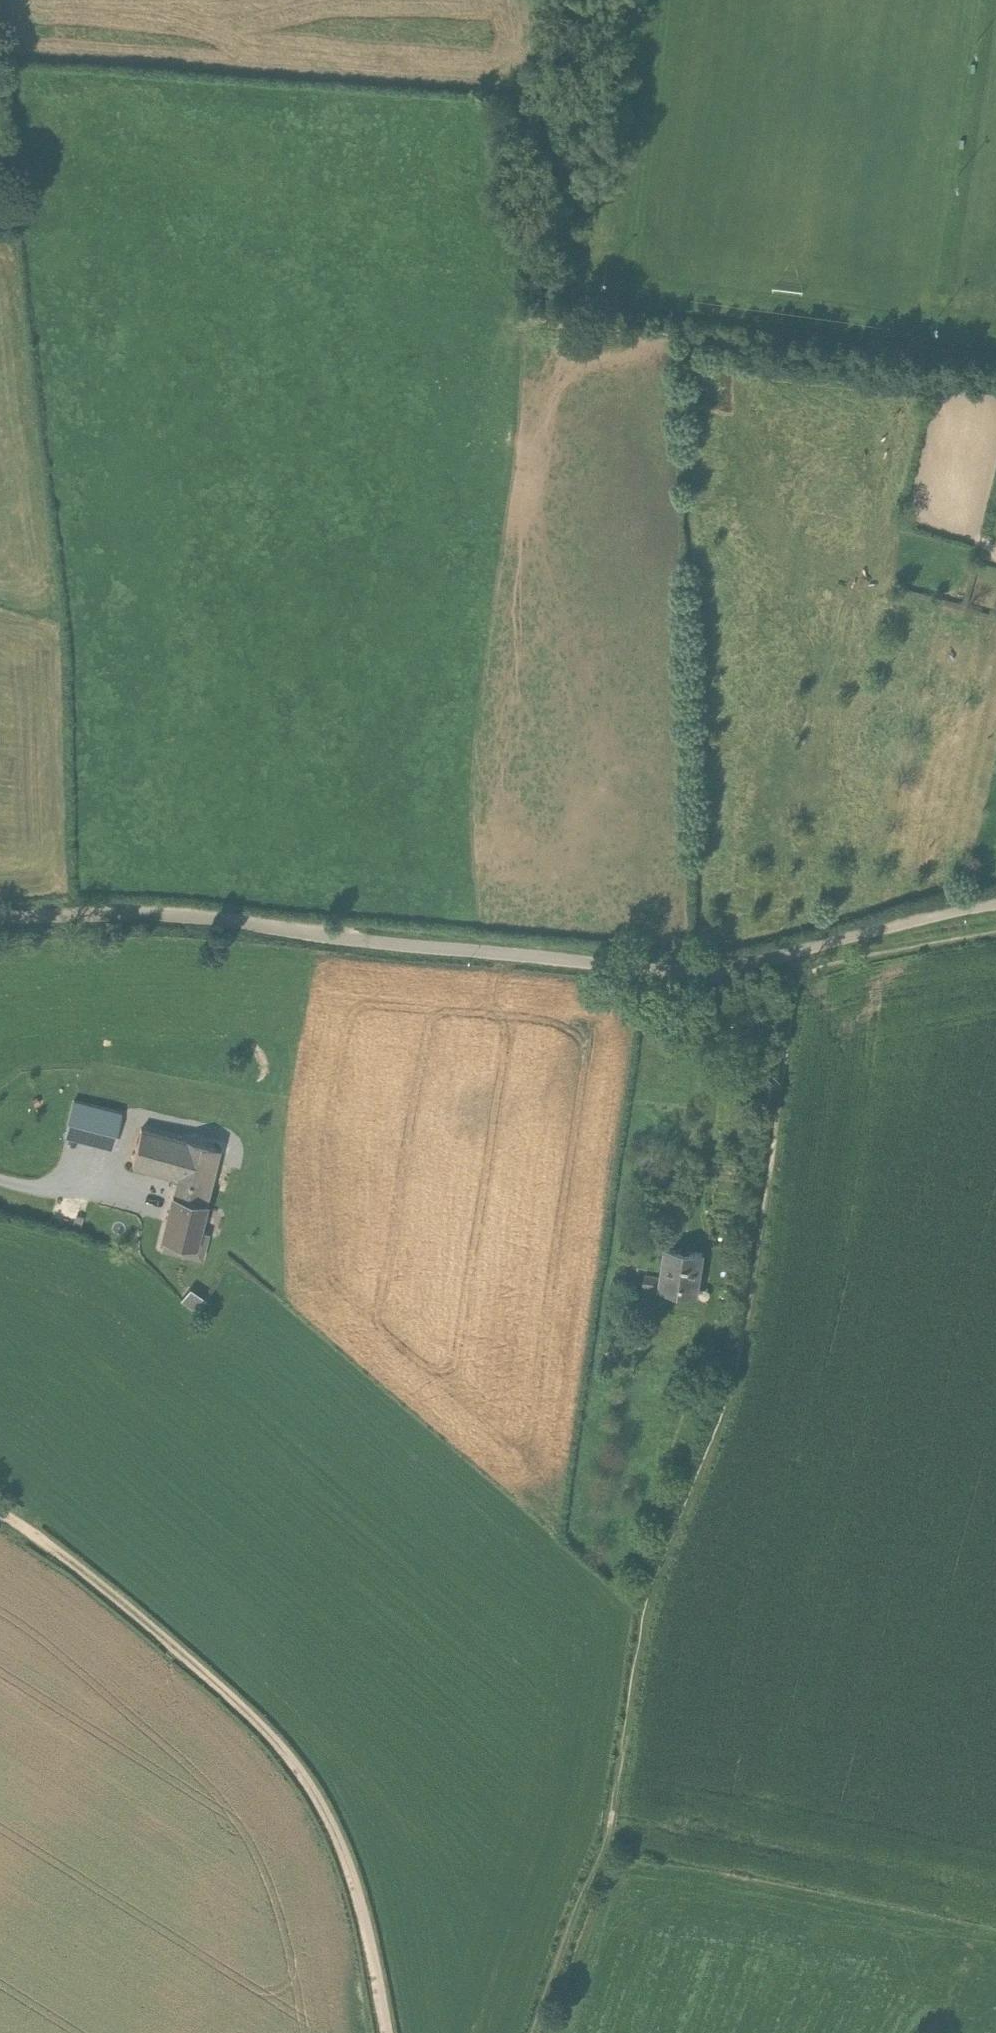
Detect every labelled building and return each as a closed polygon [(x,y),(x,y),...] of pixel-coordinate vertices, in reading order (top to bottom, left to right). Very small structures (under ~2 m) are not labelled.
[(122,1113),(74,1101),(66,1133),(114,1145),(122,1113)] [(220,1147),(145,1128),(134,1166),(175,1178),(171,1196),(162,1236),(173,1239),(171,1249),(204,1257),(209,1233),(200,1231),(220,1147)] [(665,1247),(662,1267),(659,1290),(697,1296),(700,1273),(704,1253),(665,1247)] [(641,1288),(656,1290),(657,1282),(644,1281),(641,1288)]
